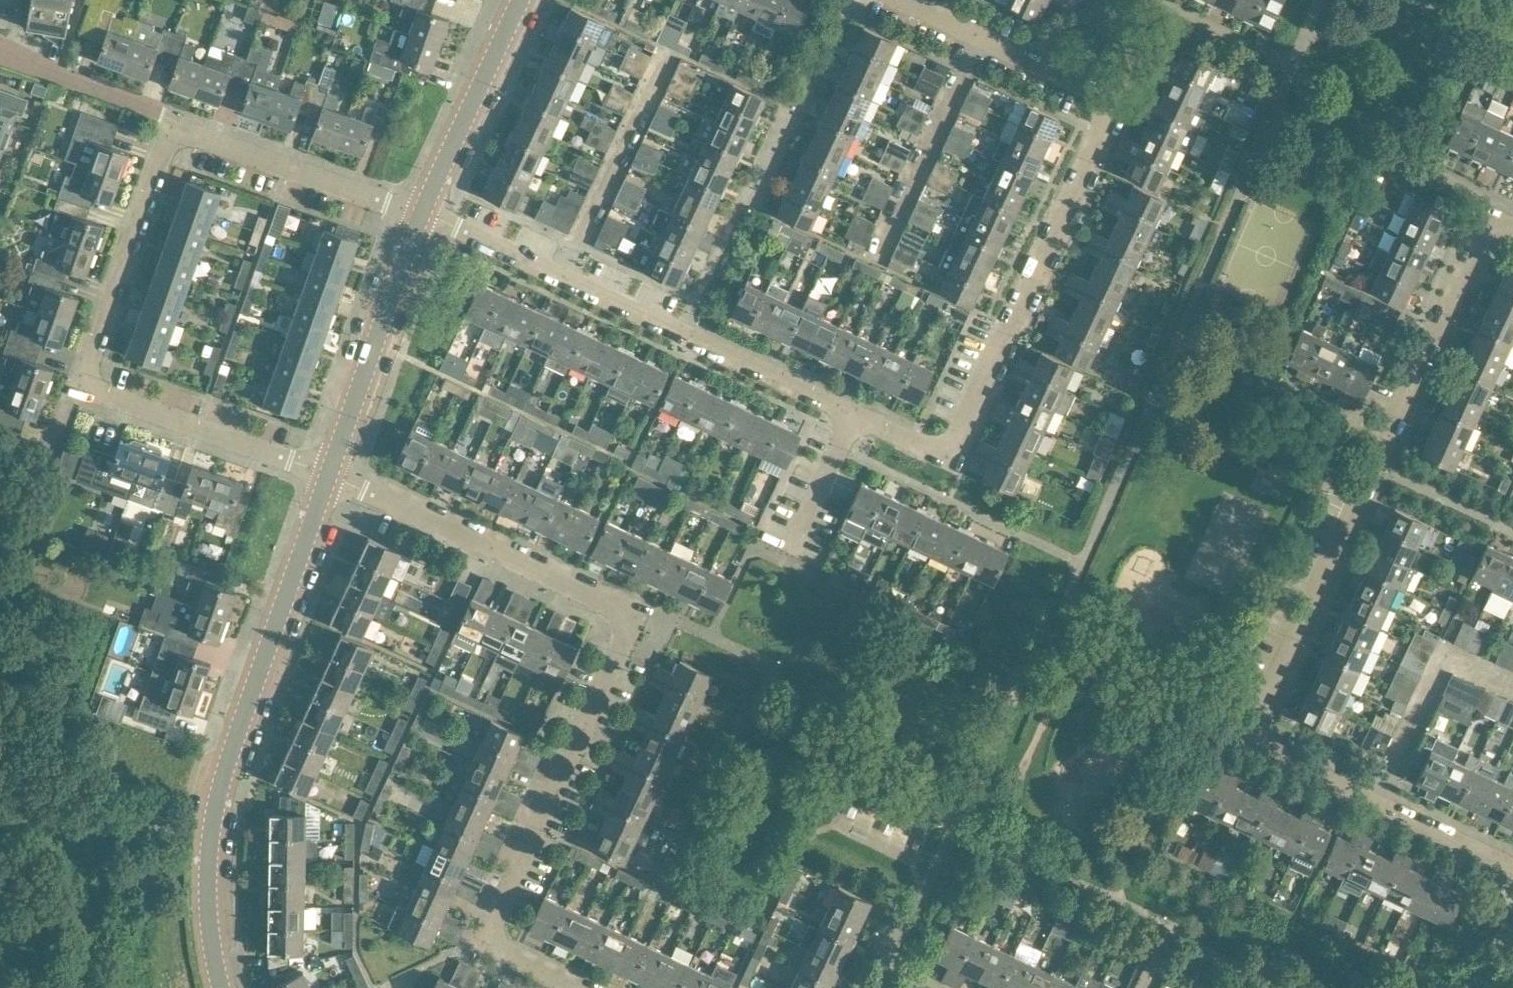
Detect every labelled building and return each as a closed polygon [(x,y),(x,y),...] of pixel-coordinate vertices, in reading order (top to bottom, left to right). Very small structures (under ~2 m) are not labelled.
[(57,0),(31,0),(26,27),(66,34),(71,2),(57,0)] [(122,71),(140,21),(124,15),(122,20),(113,16),(119,0),(85,0),(84,3),(89,4),(78,35),(103,43),(97,62),(122,71)] [(427,0),(391,0),(403,4),(399,15),(413,20),(408,34),(440,45),(449,20),(423,11),(427,0)] [(604,8),(601,6),(603,0),(586,0),(584,3),(589,5),(588,8),(589,9),(601,15),(604,8)] [(743,0),(720,0),(719,1),(738,10),(743,0)] [(765,0),(743,0),(738,10),(757,19),(765,0)] [(788,0),(765,0),(757,19),(753,28),(771,37),(775,27),(788,0)] [(810,3),(802,0),(788,0),(775,27),(794,36),(810,3)] [(1045,0),(996,0),(1037,20),(1046,0),(1045,0)] [(1236,0),(1214,0),(1213,2),(1231,11),(1236,0)] [(1259,0),(1236,0),(1231,11),(1250,19),(1259,0)] [(1269,28),(1282,0),(1259,0),(1250,19),(1269,28)] [(643,20),(646,13),(629,4),(620,24),(638,32),(644,20),(643,20)] [(594,43),(603,24),(571,8),(562,27),(594,43)] [(618,14),(604,8),(601,15),(615,21),(618,14)] [(267,25),(293,33),(296,23),(270,14),(267,25)] [(668,14),(656,40),(661,43),(674,49),(678,43),(682,34),(669,28),(674,17),(668,14)] [(651,39),(657,27),(644,20),(638,32),(651,39)] [(167,57),(176,34),(163,29),(162,34),(152,30),(154,26),(140,21),(122,71),(146,79),(155,53),(167,57)] [(586,61),(594,43),(562,27),(553,46),(586,61)] [(888,63),(896,44),(864,29),(855,47),(888,63)] [(190,60),(195,46),(184,42),(186,37),(176,34),(167,57),(178,61),(169,87),(194,96),(205,65),(190,60)] [(431,69),(440,45),(408,34),(404,47),(378,38),(370,60),(402,72),(406,60),(431,69)] [(282,74),(267,69),(274,50),(253,43),(248,57),(247,57),(238,82),(249,86),(240,112),(266,121),(277,90),(282,74)] [(688,56),(692,49),(678,43),(675,50),(688,56)] [(577,80),(586,61),(553,46),(545,64),(577,80)] [(651,57),(630,47),(625,57),(646,67),(651,57)] [(879,81),(888,63),(855,47),(846,66),(879,81)] [(1162,54),(1158,63),(1206,86),(1221,92),(1231,71),(1216,64),(1184,49),(1178,61),(1162,54)] [(238,82),(247,57),(226,50),(223,58),(209,53),(205,65),(194,96),(217,104),(226,78),(238,82)] [(711,67),(715,60),(703,54),(699,62),(711,67)] [(641,78),(646,67),(625,57),(620,68),(641,78)] [(729,67),(715,60),(711,67),(725,74),(729,67)] [(940,87),(949,68),(934,61),(930,69),(924,66),(919,77),(940,87)] [(1206,86),(1158,63),(1154,72),(1170,79),(1164,91),(1196,106),(1206,86)] [(568,98),(577,80),(545,64),(536,83),(568,98)] [(1482,64),(1479,72),(1498,82),(1502,74),(1482,64)] [(326,65),(318,84),(310,107),(321,111),(312,138),(336,146),(347,115),(334,110),(339,96),(329,92),(337,69),(326,65)] [(870,100),(879,81),(846,66),(838,85),(870,100)] [(698,79),(677,69),(672,79),(693,89),(698,79)] [(748,85),(752,78),(740,72),(736,79),(748,85)] [(1498,82),(1512,89),(1512,79),(1502,74),(1498,82)] [(940,87),(919,77),(914,88),(935,98),(940,87)] [(765,84),(752,78),(748,85),(762,91),(765,84)] [(693,89),(672,79),(667,90),(688,100),(693,89)] [(310,107),(318,84),(306,80),(305,84),(294,80),(289,94),(277,90),(266,121),(289,129),(298,103),(310,107)] [(34,81),(30,93),(44,97),(47,86),(34,81)] [(559,116),(568,98),(536,83),(527,101),(559,116)] [(629,104),(634,93),(613,83),(608,94),(629,104)] [(765,100),(732,85),(723,103),(756,118),(765,100)] [(862,118),(870,100),(838,85),(829,103),(862,118)] [(986,109),(991,97),(971,88),(965,99),(986,109)] [(28,99),(0,89),(0,156),(16,112),(22,115),(28,99)] [(1187,127),(1196,106),(1164,91),(1159,102),(1143,95),(1139,104),(1187,127)] [(624,115),(629,104),(608,94),(603,105),(624,115)] [(981,120),(986,109),(965,99),(960,110),(981,120)] [(1465,152),(1486,108),(1466,99),(1445,143),(1465,152)] [(551,135),(559,116),(527,101),(518,120),(551,135)] [(756,118),(723,103),(715,121),(747,137),(756,118)] [(862,118),(829,103),(820,121),(853,137),(862,118)] [(922,124),(928,113),(907,103),(902,115),(922,124)] [(1177,148),(1187,127),(1139,104),(1134,113),(1150,120),(1144,132),(1177,148)] [(361,155),(370,128),(382,132),(390,109),(378,105),(376,109),(366,105),(361,120),(347,115),(336,146),(361,155)] [(676,126),(681,115),(660,105),(655,116),(676,126)] [(1050,139),(1059,120),(1027,105),(1018,124),(1050,139)] [(1500,129),(1505,117),(1486,108),(1465,152),(1484,161),(1499,128),(1500,129)] [(79,150),(74,163),(120,179),(129,154),(103,145),(111,122),(81,112),(69,146),(79,150)] [(917,135),(922,124),(902,115),(896,126),(917,135)] [(670,137),(676,126),(655,116),(649,127),(670,137)] [(542,153),(551,135),(518,120),(510,138),(542,153)] [(612,141),(617,130),(596,120),(590,131),(612,141)] [(747,137),(715,121),(706,140),(739,155),(747,137)] [(853,137),(820,121),(812,140),(844,155),(853,137)] [(1042,157),(1050,139),(1018,124),(1009,142),(1042,157)] [(969,146),(974,135),(953,125),(948,136),(969,146)] [(1500,129),(1499,128),(1484,161),(1502,169),(1512,145),(1512,135),(1500,129)] [(606,152),(612,141),(590,131),(585,142),(606,152)] [(1167,168),(1177,148),(1144,132),(1139,144),(1123,136),(1119,146),(1167,168)] [(964,157),(969,146),(948,136),(943,147),(964,157)] [(533,172),(542,153),(510,138),(501,157),(533,172)] [(1001,138),(992,157),(1001,161),(1033,176),(1042,157),(1009,142),(1001,138)] [(730,174),(739,155),(706,140),(697,158),(730,174)] [(836,174),(844,155),(812,140),(803,159),(836,174)] [(658,163),(663,151),(642,141),(637,153),(658,163)] [(905,162),(910,150),(889,141),(884,152),(905,162)] [(1502,169),(1512,175),(1512,145),(1502,169)] [(1167,168),(1119,146),(1115,154),(1130,162),(1124,174),(1157,189),(1167,168)] [(900,173),(905,162),(884,152),(879,163),(900,173)] [(658,163),(637,153),(632,164),(653,173),(658,163)] [(524,191),(533,172),(501,157),(492,175),(524,191)] [(599,167),(578,157),(573,168),(594,178),(599,167)] [(730,174),(697,158),(689,177),(721,192),(730,174)] [(827,192),(836,174),(803,159),(795,177),(827,192)] [(1024,194),(1033,176),(1001,161),(992,179),(1024,194)] [(951,183),(957,172),(936,162),(931,173),(951,183)] [(111,203),(120,179),(74,163),(70,176),(65,175),(58,197),(81,205),(85,194),(111,203)] [(594,178),(573,168),(568,179),(589,189),(594,178)] [(1220,193),(1229,172),(1219,168),(1210,189),(1220,193)] [(951,183),(931,173),(926,184),(946,194),(951,183)] [(515,209),(524,191),(492,175),(483,194),(515,209)] [(1375,191),(1380,180),(1372,176),(1366,188),(1375,191)] [(721,192),(689,177),(680,195),(712,210),(721,192)] [(818,210),(827,192),(795,177),(786,195),(818,210)] [(893,187),(872,177),(867,188),(888,198),(893,187)] [(640,199),(646,188),(625,178),(619,190),(640,199)] [(1024,194),(992,179),(983,198),(1016,213),(1024,194)] [(186,181),(179,202),(213,214),(220,193),(186,181)] [(1156,222),(1166,200),(1133,185),(1127,197),(1111,190),(1107,199),(1156,222)] [(888,198),(867,188),(861,200),(882,210),(888,198)] [(567,196),(561,193),(555,205),(577,214),(585,196),(570,189),(567,196)] [(640,199),(619,190),(614,200),(635,210),(640,199)] [(939,209),(934,206),(938,198),(923,191),(919,199),(914,210),(934,220),(939,209)] [(1447,211),(1414,196),(1406,192),(1397,211),(1405,215),(1438,230),(1447,211)] [(1016,213),(983,198),(972,193),(964,211),(1007,232),(1016,213)] [(712,210),(680,195),(671,214),(704,229),(712,210)] [(818,210),(786,195),(777,214),(809,230),(818,210)] [(81,205),(58,197),(54,208),(58,210),(49,234),(63,239),(95,250),(103,226),(77,217),(81,205)] [(1146,242),(1156,222),(1107,199),(1103,207),(1119,215),(1114,227),(1146,242)] [(205,236),(213,214),(179,202),(171,224),(205,236)] [(280,238),(291,207),(279,203),(269,234),(280,238)] [(1368,206),(1359,203),(1354,214),(1362,218),(1368,206)] [(577,214),(555,205),(550,216),(571,226),(577,214)] [(658,208),(650,227),(662,233),(695,247),(704,229),(671,214),(658,208)] [(934,220),(914,210),(908,221),(929,231),(934,220)] [(964,211),(955,230),(998,250),(1007,232),(964,211)] [(871,235),(876,224),(855,214),(850,225),(871,235)] [(1357,230),(1362,218),(1354,214),(1349,226),(1357,230)] [(623,236),(628,225),(607,215),(602,226),(623,236)] [(1438,230),(1405,215),(1396,234),(1429,249),(1438,230)] [(262,232),(267,218),(259,216),(254,229),(262,232)] [(198,257),(205,236),(171,224),(164,245),(198,257)] [(350,263),(358,241),(357,240),(360,232),(338,224),(335,232),(324,229),(316,251),(350,263)] [(790,237),(793,230),(781,224),(778,231),(790,237)] [(871,235),(850,225),(845,236),(865,246),(871,235)] [(618,247),(623,236),(602,226),(597,237),(618,247)] [(1136,263),(1146,242),(1114,227),(1108,238),(1093,231),(1088,240),(1136,263)] [(902,236),(896,247),(917,257),(922,246),(926,238),(905,228),(902,236)] [(257,245),(262,232),(254,229),(250,242),(257,245)] [(804,243),(807,236),(793,230),(790,237),(804,243)] [(955,230),(946,249),(947,249),(990,268),(998,250),(955,230)] [(695,247),(662,233),(654,251),(686,266),(695,247)] [(1429,249),(1396,234),(1388,252),(1420,268),(1429,249)] [(86,275),(95,250),(63,239),(61,244),(50,250),(44,248),(41,258),(37,257),(32,269),(56,277),(60,266),(86,275)] [(1136,263),(1088,240),(1084,249),(1100,256),(1094,269),(1126,284),(1136,263)] [(1350,243),(1342,240),(1337,251),(1345,255),(1350,243)] [(268,258),(272,245),(265,242),(260,255),(268,258)] [(827,254),(831,247),(818,242),(815,249),(827,254)] [(190,279),(198,257),(164,245),(156,267),(190,279)] [(677,286),(686,266),(654,251),(643,246),(634,265),(644,270),(677,286)] [(841,261),(844,254),(831,247),(827,254),(841,261)] [(917,257),(896,247),(891,258),(912,268),(917,257)] [(1420,268),(1388,252),(1378,248),(1370,266),(1379,270),(1412,286),(1417,289),(1420,283),(1414,280),(1420,268)] [(981,287),(990,268),(947,249),(939,268),(948,272),(981,287)] [(342,284),(350,263),(316,251),(309,272),(342,284)] [(1345,255),(1337,251),(1332,262),(1340,266),(1345,255)] [(263,272),(268,258),(260,255),(255,269),(263,272)] [(247,275),(252,261),(244,258),(239,272),(247,275)] [(865,272),(868,265),(855,259),(852,266),(865,272)] [(878,278),(882,271),(868,265),(865,272),(878,278)] [(1508,265),(1498,286),(1512,293),(1512,267),(1508,265)] [(182,300),(190,279),(156,267),(148,289),(182,300)] [(52,288),(56,277),(32,269),(28,280),(33,281),(29,292),(43,297),(38,311),(70,322),(78,298),(52,288)] [(1117,304),(1126,284),(1094,269),(1089,280),(1073,273),(1069,282),(1117,304)] [(1412,286),(1379,270),(1370,291),(1403,306),(1412,286)] [(242,288),(247,275),(239,272),(235,285),(242,288)] [(335,305),(342,284),(309,272),(301,294),(335,305)] [(972,306),(981,287),(948,272),(939,291),(972,306)] [(902,289),(905,282),(893,276),(889,283),(902,289)] [(1345,285),(1334,280),(1326,276),(1322,284),(1341,293),(1345,285)] [(770,281),(765,291),(749,324),(768,332),(783,300),(788,290),(770,281)] [(749,324),(765,291),(746,282),(731,315),(749,324)] [(915,295),(918,288),(905,282),(902,289),(915,295)] [(1107,325),(1117,304),(1069,282),(1065,290),(1080,298),(1075,310),(1107,325)] [(486,325),(501,293),(480,283),(465,315),(486,325)] [(1360,302),(1364,294),(1345,285),(1341,293),(1342,294),(1339,300),(1357,308),(1360,302)] [(252,301),(257,288),(249,286),(245,298),(252,301)] [(1498,286),(1489,307),(1512,318),(1512,293),(1498,286)] [(175,322),(182,300),(148,289),(141,310),(175,322)] [(507,335),(522,302),(501,293),(486,325),(507,335)] [(939,306),(942,299),(930,293),(926,301),(939,306)] [(1158,313),(1163,300),(1139,293),(1135,305),(1158,313)] [(327,327),(335,305),(301,294),(294,315),(327,327)] [(1378,310),(1381,302),(1364,294),(1360,302),(1378,310)] [(248,315),(252,301),(245,298),(240,312),(248,315)] [(952,313),(955,305),(942,299),(939,306),(952,313)] [(786,341),(802,308),(783,300),(768,332),(786,341)] [(231,318),(236,304),(229,302),(224,315),(231,318)] [(527,345),(542,312),(522,302),(507,335),(527,345)] [(1390,315),(1393,307),(1381,302),(1378,310),(1390,315)] [(1512,339),(1512,318),(1489,307),(1479,327),(1511,343),(1512,339)] [(805,350),(820,317),(802,308),(786,341),(805,350)] [(167,343),(175,322),(141,310),(133,332),(167,343)] [(1097,346),(1107,325),(1075,310),(1069,321),(1054,314),(1049,323),(1097,346)] [(61,347),(70,322),(38,311),(33,324),(19,319),(15,330),(11,329),(7,342),(30,350),(35,338),(61,347)] [(548,354),(563,322),(542,312),(527,345),(548,354)] [(227,331),(231,318),(224,315),(219,329),(227,331)] [(327,327),(294,315),(286,337),(320,348),(327,327)] [(824,358),(839,326),(820,317),(805,350),(824,358)] [(1321,338),(1327,326),(1317,321),(1312,333),(1301,329),(1286,361),(1299,367),(1295,374),(1303,378),(1321,338)] [(569,364),(584,332),(563,322),(548,354),(544,363),(565,373),(569,364)] [(1087,367),(1097,346),(1049,323),(1045,331),(1061,339),(1055,352),(1087,367)] [(842,367),(858,334),(839,326),(824,358),(842,367)] [(1502,363),(1511,343),(1479,327),(1469,348),(1502,363)] [(237,344),(242,331),(234,329),(230,341),(237,344)] [(159,366),(167,343),(133,332),(125,354),(159,366)] [(590,374),(605,342),(584,332),(569,364),(590,374)] [(861,375),(876,343),(858,334),(842,367),(861,375)] [(320,348),(286,337),(279,358),(312,370),(320,348)] [(1340,346),(1321,338),(1303,378),(1309,381),(1312,373),(1324,378),(1340,346)] [(232,358),(237,344),(230,341),(225,356),(232,358)] [(27,360),(30,350),(7,342),(3,352),(7,353),(4,363),(18,368),(12,384),(44,395),(53,369),(27,360)] [(610,383),(625,351),(605,342),(590,374),(610,383)] [(880,384),(895,351),(876,343),(861,375),(880,384)] [(216,361),(221,348),(213,345),(209,358),(216,361)] [(1377,363),(1381,354),(1362,345),(1358,355),(1343,387),(1361,396),(1377,363)] [(1343,387),(1358,355),(1340,346),(1324,378),(1343,387)] [(1502,363),(1469,348),(1460,369),(1492,384),(1502,363)] [(631,393),(646,361),(625,351),(610,383),(631,393)] [(898,393),(913,360),(895,351),(880,384),(898,393)] [(1064,388),(1074,368),(1042,352),(1036,365),(1020,357),(1016,366),(1064,389),(1064,388)] [(211,375),(216,361),(209,358),(204,372),(211,375)] [(305,392),(312,370),(279,358),(271,380),(305,392)] [(917,402),(933,369),(913,360),(898,393),(917,402)] [(652,403),(668,371),(646,361),(631,393),(652,403)] [(461,379),(464,372),(451,366),(448,373),(461,379)] [(1075,393),(1064,388),(1064,389),(1016,366),(1011,375),(1027,382),(1022,394),(1054,409),(1066,414),(1075,393)] [(1482,405),(1492,384),(1460,369),(1450,390),(1482,405)] [(222,388),(226,374),(219,372),(214,385),(222,388)] [(477,378),(464,372),(461,379),(474,385),(477,378)] [(680,417),(696,384),(675,375),(660,407),(680,417)] [(454,392),(458,385),(445,379),(442,386),(454,392)] [(297,414),(305,392),(271,380),(263,402),(297,414)] [(505,391),(485,382),(482,389),(502,399),(505,391)] [(44,395),(12,384),(8,396),(0,393),(0,418),(6,420),(10,409),(36,418),(44,395)] [(701,426),(716,394),(696,384),(680,417),(701,426)] [(471,391),(458,385),(454,392),(467,398),(471,391)] [(1473,425),(1482,405),(1450,390),(1440,410),(1473,425)] [(515,405),(518,398),(505,391),(502,399),(515,405)] [(722,436),(737,404),(716,394),(701,426),(722,436)] [(1044,430),(1054,409),(1022,394),(1016,406),(1000,398),(996,407),(1044,430)] [(496,411),(499,404),(486,398),(483,405),(496,411)] [(509,418),(513,411),(499,404),(496,411),(509,418)] [(742,446),(758,413),(737,404),(722,436),(742,446)] [(544,418),(547,411),(534,405),(530,412),(544,418)] [(1034,451),(1044,430),(996,407),(992,416),(1008,423),(1002,435),(1034,451)] [(1463,446),(1473,425),(1440,410),(1431,431),(1463,446)] [(560,417),(547,411),(544,418),(557,424),(560,417)] [(763,455),(778,423),(758,413),(742,446),(763,455)] [(541,424),(528,418),(525,425),(537,431),(541,424)] [(411,429),(396,461),(417,471),(432,438),(437,429),(416,420),(411,429)] [(785,466),(800,433),(778,423),(763,455),(785,466)] [(554,430),(541,424),(537,431),(551,437),(554,430)] [(575,425),(572,432),(585,438),(588,431),(575,425)] [(601,437),(588,431),(585,438),(598,444),(601,437)] [(1453,468),(1463,446),(1431,431),(1420,453),(1453,468)] [(1025,471),(1034,451),(1002,435),(997,447),(981,439),(977,448),(1025,471)] [(1105,487),(1122,441),(1108,436),(1091,482),(1105,487)] [(579,451),(582,443),(570,437),(566,445),(579,451)] [(438,481),(453,448),(432,438),(417,471),(438,481)] [(129,498),(147,444),(134,439),(131,440),(130,442),(120,439),(111,465),(99,461),(91,484),(129,498)] [(592,457),(595,450),(582,443),(579,451),(592,457)] [(159,448),(147,444),(129,498),(164,510),(173,487),(160,482),(170,456),(160,453),(161,450),(159,448)] [(627,457),(630,450),(618,445),(614,452),(627,457)] [(459,491),(474,458),(453,448),(438,481),(459,491)] [(1014,493),(1025,471),(977,448),(973,457),(988,464),(982,477),(1014,493)] [(624,463),(611,457),(608,464),(621,470),(624,463)] [(479,500),(495,468),(474,458),(459,491),(479,500)] [(657,470),(636,459),(632,467),(654,477),(657,470)] [(192,500),(206,505),(217,473),(192,464),(183,490),(173,487),(164,510),(186,518),(192,500)] [(500,510),(515,478),(495,468),(479,500),(500,510)] [(667,483),(670,476),(657,470),(654,477),(667,483)] [(241,482),(217,473),(206,505),(219,509),(214,523),(225,527),(223,531),(236,535),(244,512),(232,508),(241,482)] [(648,490),(651,482),(639,476),(635,484),(648,490)] [(1505,492),(1511,479),(1503,476),(1497,489),(1505,492)] [(521,520),(536,488),(515,478),(500,510),(521,520)] [(661,496),(664,488),(651,482),(648,490),(661,496)] [(868,525),(883,492),(861,482),(841,526),(863,536),(868,525)] [(695,496),(698,489),(685,483),(682,490),(695,496)] [(541,530),(557,497),(536,488),(521,520),(541,530)] [(711,495),(698,489),(695,496),(708,503),(711,495)] [(888,535),(904,502),(883,492),(868,525),(888,535)] [(689,509),(692,502),(679,496),(676,503),(689,509)] [(562,539),(578,507),(557,497),(541,530),(562,539)] [(702,516),(705,508),(692,502),(689,509),(702,516)] [(727,502),(723,510),(736,516),(739,508),(727,502)] [(909,544),(924,512),(904,502),(888,535),(909,544)] [(583,550),(599,517),(578,507),(562,539),(583,550)] [(753,515),(739,508),(736,516),(749,522),(753,515)] [(1417,545),(1427,523),(1394,508),(1384,530),(1417,545)] [(930,554),(945,521),(924,512),(909,544),(930,554)] [(730,529),(733,521),(721,515),(717,523),(730,529)] [(612,563),(627,531),(606,521),(591,553),(612,563)] [(743,535),(746,528),(733,521),(730,529),(743,535)] [(950,564),(965,531),(945,521),(930,554),(950,564)] [(1408,565),(1417,545),(1384,530),(1374,550),(1407,566),(1408,565)] [(633,573),(648,541),(627,531),(612,563),(633,573)] [(971,573),(986,541),(965,531),(950,564),(971,573)] [(402,578),(412,557),(368,537),(358,558),(391,573),(402,578)] [(654,583),(669,550),(648,541),(633,573),(654,583)] [(992,583),(1008,551),(986,541),(971,573),(992,583)] [(1493,587),(1509,554),(1487,544),(1472,576),(1493,587)] [(674,592),(689,560),(669,550),(654,583),(674,592)] [(1406,589),(1415,569),(1416,569),(1408,565),(1407,566),(1374,550),(1365,572),(1398,587),(1398,585),(1406,589)] [(1470,569),(1476,556),(1469,553),(1463,566),(1470,569)] [(1512,601),(1512,556),(1509,554),(1493,587),(1488,597),(1510,608),(1512,601)] [(382,594),(391,573),(358,558),(349,579),(382,594)] [(695,602),(710,570),(689,560),(674,592),(695,602)] [(190,564),(186,575),(190,577),(186,587),(201,592),(196,606),(227,617),(236,593),(217,586),(210,583),(214,572),(190,564)] [(1464,582),(1470,569),(1463,566),(1457,579),(1464,582)] [(841,583),(844,575),(832,569),(828,577),(841,583)] [(716,612),(732,580),(710,570),(695,602),(716,612)] [(1388,607),(1398,587),(1365,572),(1355,592),(1388,607)] [(858,581),(844,575),(841,583),(854,589),(858,581)] [(461,605),(471,584),(459,578),(449,599),(453,601),(461,605)] [(349,579),(339,600),(372,615),(387,622),(396,601),(382,594),(349,579)] [(882,602),(885,595),(873,589),(869,596),(882,602)] [(1378,628),(1388,607),(1355,592),(1345,613),(1378,628)] [(1451,610),(1457,598),(1449,594),(1443,607),(1451,610)] [(219,642),(227,617),(196,606),(180,601),(166,595),(161,611),(146,605),(138,625),(165,634),(164,636),(188,645),(192,633),(219,642)] [(898,601),(885,595),(882,602),(895,609),(898,601)] [(493,608),(472,598),(452,641),(473,651),(478,640),(493,608)] [(372,615),(339,600),(329,621),(362,636),(372,615)] [(454,622),(461,605),(453,601),(445,618),(454,622)] [(1445,624),(1451,610),(1443,607),(1437,620),(1445,624)] [(499,650),(514,618),(493,608),(478,640),(499,650)] [(923,622),(926,614),(913,608),(910,616),(923,622)] [(1369,649),(1378,628),(1345,613),(1336,633),(1369,649)] [(939,621),(926,614),(923,622),(936,628),(939,621)] [(578,635),(582,622),(561,615),(557,628),(578,635)] [(519,660),(535,627),(514,618),(499,650),(494,661),(514,670),(519,660)] [(1464,648),(1474,627),(1463,622),(1453,642),(1464,648)] [(442,647),(450,631),(441,627),(434,643),(442,647)] [(555,637),(535,627),(519,660),(540,669),(555,637)] [(1476,653),(1485,632),(1474,627),(1464,648),(1476,653)] [(955,628),(952,635),(965,641),(969,634),(955,628)] [(1410,641),(1431,652),(1439,635),(1425,628),(1422,635),(1415,631),(1410,641)] [(364,670),(374,648),(341,633),(331,655),(364,670)] [(1359,669),(1369,649),(1336,633),(1326,654),(1359,669)] [(185,655),(188,645),(164,636),(160,647),(152,669),(171,676),(170,678),(202,689),(211,664),(185,655)] [(577,647),(555,637),(540,669),(561,680),(577,647)] [(1426,664),(1431,652),(1410,641),(1400,662),(1421,672),(1426,664)] [(1512,651),(1512,645),(1504,641),(1494,662),(1506,667),(1512,651)] [(435,663),(442,647),(434,643),(426,659),(435,663)] [(1349,690),(1359,669),(1326,654),(1317,675),(1349,690)] [(354,690),(364,670),(331,655),(322,675),(354,690)] [(702,697),(713,675),(680,660),(674,673),(658,665),(654,674),(702,697)] [(1417,683),(1421,672),(1400,662),(1390,683),(1412,693),(1417,683)] [(194,713),(202,689),(170,678),(152,672),(135,719),(167,730),(175,707),(194,713)] [(1485,689),(1475,684),(1452,673),(1442,694),(1475,710),(1485,689)] [(452,696),(456,688),(459,680),(446,674),(439,690),(452,696)] [(693,717),(702,697),(654,674),(650,683),(666,690),(660,702),(693,717)] [(345,711),(354,690),(322,675),(312,696),(345,711)] [(420,695),(427,679),(419,675),(411,691),(420,695)] [(1343,703),(1349,690),(1317,675),(1307,695),(1348,714),(1351,707),(1343,703)] [(1406,704),(1412,693),(1390,683),(1385,694),(1395,699),(1391,709),(1402,714),(1406,704)] [(468,694),(456,688),(452,696),(465,701),(468,694)] [(1496,720),(1506,699),(1485,689),(1475,710),(1496,720)] [(412,711),(420,695),(411,691),(404,707),(412,711)] [(434,708),(439,696),(428,691),(418,712),(425,716),(430,718),(448,726),(452,716),(434,708)] [(102,703),(113,708),(116,697),(105,692),(102,703)] [(750,716),(758,698),(748,693),(739,711),(750,716)] [(1348,714),(1307,695),(1297,716),(1330,731),(1337,717),(1345,721),(1348,714)] [(336,731),(345,711),(312,696),(303,717),(336,731)] [(1506,699),(1496,720),(1512,727),(1512,702),(1506,699)] [(494,714),(497,707),(484,701),(481,708),(494,714)] [(683,738),(693,717),(660,702),(655,714),(639,706),(635,715),(683,738)] [(510,713),(497,707),(494,714),(507,720),(510,713)] [(1392,735),(1400,718),(1385,711),(1383,716),(1376,713),(1370,725),(1392,735)] [(419,729),(425,716),(418,712),(412,726),(419,729)] [(673,759),(683,738),(635,715),(630,724),(646,732),(641,744),(673,759)] [(400,736),(408,720),(399,716),(392,732),(400,736)] [(326,752),(336,731),(303,717),(293,737),(326,752)] [(514,756),(524,735),(491,720),(481,742),(514,756)] [(536,733),(539,726),(526,720),(523,728),(536,733)] [(1387,746),(1392,735),(1370,725),(1361,745),(1382,755),(1387,746)] [(393,753),(400,736),(392,732),(384,749),(393,753)] [(317,773),(326,752),(293,737),(284,758),(317,773)] [(1434,800),(1437,792),(1452,759),(1453,759),(1458,748),(1436,738),(1432,747),(1427,744),(1422,746),(1416,759),(1418,765),(1422,767),(1416,781),(1428,787),(1426,792),(1428,797),(1433,799),(1432,799),(1434,800)] [(412,744),(404,741),(399,754),(406,757),(412,744)] [(514,756),(481,742),(472,762),(505,777),(514,756)] [(664,780),(673,759),(641,744),(635,756),(619,748),(615,757),(664,780)] [(1456,805),(1478,757),(1470,753),(1465,765),(1453,759),(1452,759),(1437,792),(1452,798),(1450,802),(1456,805)] [(400,770),(406,757),(399,754),(392,767),(400,770)] [(381,777),(389,761),(380,757),(373,773),(381,777)] [(654,800),(664,780),(615,757),(611,766),(627,774),(621,785),(654,800)] [(1494,778),(1495,779),(1500,768),(1478,757),(1456,805),(1464,809),(1465,805),(1479,811),(1494,778)] [(307,795),(317,773),(284,758),(274,779),(307,795)] [(1210,814),(1233,765),(1224,761),(1217,777),(1204,771),(1189,804),(1210,814)] [(505,777),(472,762),(462,783),(495,798),(505,777)] [(1231,823),(1246,791),(1235,785),(1242,770),(1233,765),(1210,814),(1231,823)] [(1479,811),(1499,821),(1512,792),(1512,773),(1510,772),(1505,784),(1495,779),(1494,778),(1479,811)] [(373,794),(381,777),(373,773),(365,790),(373,794)] [(1252,833),(1274,785),(1265,780),(1258,796),(1246,791),(1231,823),(1252,833)] [(392,786),(385,783),(379,795),(386,799),(392,786)] [(486,818),(495,798),(462,783),(453,804),(486,818)] [(663,805),(654,800),(621,785),(616,797),(600,789),(596,798),(644,821),(653,826),(663,805)] [(1273,843),(1288,810),(1276,805),(1283,789),(1274,785),(1252,833),(1273,843)] [(1499,821),(1512,827),(1512,792),(1499,821)] [(380,812),(386,799),(379,795),(373,809),(380,812)] [(362,818),(369,802),(361,798),(353,814),(362,818)] [(634,842),(644,821),(596,798),(591,807),(607,815),(602,826),(634,842)] [(1293,852),(1316,804),(1307,800),(1299,816),(1288,810),(1273,843),(1293,852)] [(486,818),(453,804),(444,825),(477,839),(486,818)] [(1309,874),(1330,830),(1318,824),(1325,808),(1316,804),(1293,852),(1288,864),(1309,874)] [(270,813),(269,836),(305,837),(306,814),(270,813)] [(354,840),(355,822),(345,822),(345,840),(354,840)] [(375,823),(367,822),(363,835),(372,837),(375,823)] [(1343,876),(1366,827),(1357,823),(1350,839),(1337,833),(1322,866),(1343,876)] [(467,860),(477,839),(444,825),(435,845),(467,860)] [(624,863),(634,842),(602,826),(596,838),(580,831),(576,840),(624,863)] [(1343,876),(1339,884),(1360,893),(1364,885),(1379,853),(1367,847),(1375,832),(1366,827),(1343,876)] [(368,851),(372,837),(363,835),(360,849),(368,851)] [(305,837),(269,836),(269,859),(305,860),(312,861),(312,859),(317,858),(319,854),(319,844),(317,840),(313,839),(313,837),(305,837)] [(354,858),(354,840),(345,840),(345,858),(354,858)] [(1384,895),(1407,847),(1398,842),(1390,858),(1379,853),(1364,885),(1384,895)] [(467,860),(435,845),(425,867),(458,881),(467,860)] [(1405,905),(1420,872),(1409,867),(1416,851),(1407,847),(1384,895),(1405,905)] [(587,863),(590,855),(577,849),(574,857),(587,863)] [(599,869),(603,861),(590,855),(587,863),(599,869)] [(305,882),(305,860),(269,859),(269,882),(305,882)] [(1234,869),(1214,861),(1210,870),(1230,878),(1234,869)] [(1426,914),(1448,866),(1439,862),(1432,878),(1420,872),(1405,905),(1426,914)] [(354,884),(354,866),(345,866),(344,884),(354,884)] [(1447,924),(1462,892),(1450,886),(1457,870),(1448,866),(1426,914),(1447,924)] [(458,881),(425,867),(416,887),(448,902),(458,881)] [(631,875),(617,868),(614,875),(628,882),(631,875)] [(368,872),(360,872),(360,887),(367,887),(368,872)] [(798,877),(791,874),(785,886),(792,890),(798,877)] [(640,888),(644,881),(631,875),(628,882),(640,888)] [(304,905),(305,882),(269,882),(268,905),(304,905)] [(353,902),(354,884),(344,884),(344,902),(353,902)] [(799,893),(792,890),(785,886),(778,900),(785,903),(786,902),(793,906),(799,893)] [(861,922),(871,902),(838,886),(828,907),(861,922)] [(367,901),(367,887),(360,887),(359,901),(367,901)] [(448,902),(416,887),(406,908),(439,923),(448,902)] [(670,901),(673,894),(660,888),(657,895),(670,901)] [(682,907),(685,900),(673,894),(670,901),(682,907)] [(551,938),(566,906),(545,896),(529,928),(551,938)] [(439,923),(406,908),(397,904),(387,925),(430,944),(439,923)] [(304,928),(304,905),(268,905),(268,928),(304,928)] [(572,948),(587,915),(566,906),(551,938),(572,948)] [(711,921),(714,914),(701,907),(698,914),(711,921)] [(851,943),(861,922),(828,907),(819,928),(851,943)] [(353,929),(353,912),(344,911),(343,929),(353,929)] [(723,926),(727,919),(714,914),(711,921),(723,926)] [(592,958),(607,925),(587,915),(572,948),(592,958)] [(778,919),(771,915),(765,928),(772,931),(778,919)] [(1347,921),(1339,918),(1334,929),(1341,933),(1347,921)] [(809,923),(799,944),(809,948),(841,964),(847,952),(854,956),(858,947),(851,943),(819,928),(809,923)] [(613,967),(628,935),(607,925),(592,958),(613,967)] [(949,984),(972,935),(951,925),(936,958),(947,964),(940,979),(949,984)] [(756,933),(743,927),(739,934),(752,941),(756,933)] [(303,952),(304,928),(268,928),(268,951),(269,951),(269,967),(288,963),(288,951),(303,952)] [(766,945),(772,931),(765,928),(759,941),(766,945)] [(353,947),(353,929),(343,929),(343,947),(353,947)] [(632,977),(648,944),(628,935),(613,967),(632,977)] [(977,978),(992,945),(972,935),(949,984),(958,987),(966,972),(977,978)] [(654,987),(669,954),(648,944),(632,977),(654,987)] [(1013,954),(992,945),(977,978),(989,983),(987,987),(997,987),(1013,954)] [(841,964),(809,948),(799,969),(831,985),(841,964)] [(362,970),(354,954),(346,958),(354,974),(362,970)] [(690,964),(669,954),(654,987),(657,987),(679,987),(690,964)] [(1034,964),(1013,954),(997,987),(1023,987),(1034,964)] [(759,960),(751,956),(745,969),(753,972),(759,960)] [(711,974),(690,964),(679,987),(704,987),(711,974)] [(1054,974),(1034,964),(1023,987),(1048,987),(1054,974)] [(461,978),(482,986),(487,973),(466,965),(461,978)] [(746,985),(753,972),(745,969),(739,982),(746,985)] [(799,969),(790,987),(830,987),(831,985),(799,969)] [(362,970),(354,974),(360,987),(366,987),(370,986),(362,970)] [(1075,983),(1072,987),(1098,987),(1101,981),(1080,971),(1075,983)] [(303,972),(271,987),(312,987),(303,972)] [(732,984),(711,974),(704,987),(730,987),(732,984)] [(1075,983),(1054,974),(1048,987),(1072,987),(1075,983)] [(460,987),(439,977),(433,987),(459,987),(460,987)]
